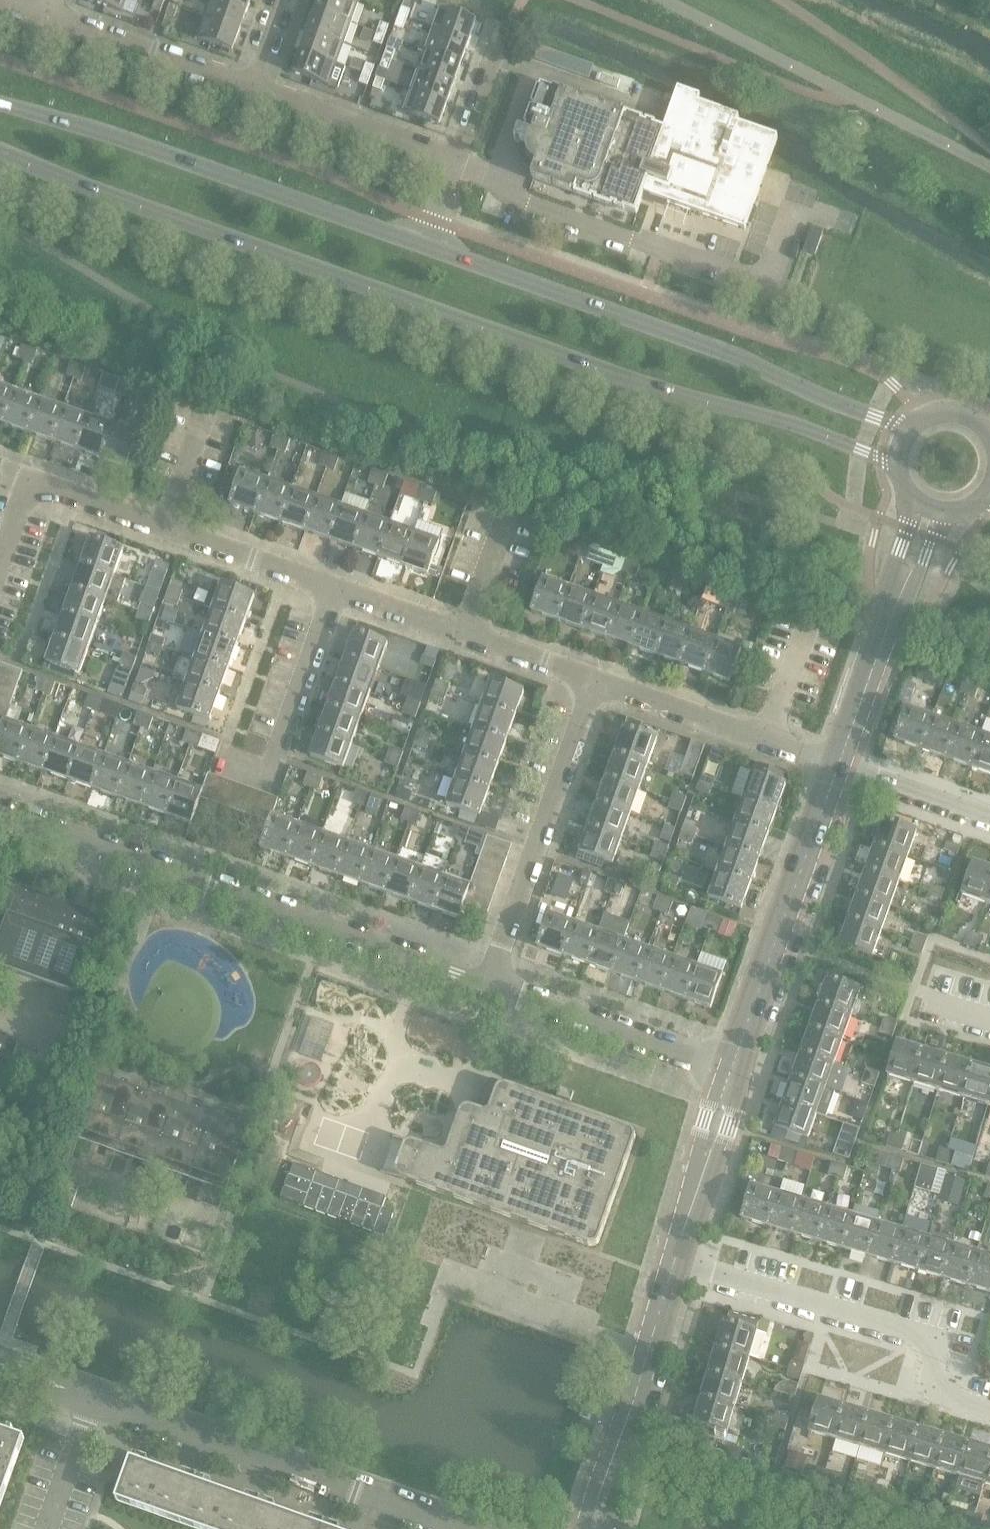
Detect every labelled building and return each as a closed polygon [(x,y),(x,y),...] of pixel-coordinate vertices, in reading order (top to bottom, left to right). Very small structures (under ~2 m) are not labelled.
[(87,0),(123,13),(123,12),(134,16),(139,0),(87,0)] [(218,0),(212,0),(205,18),(241,31),(248,11),(218,0)] [(248,11),(252,0),(218,0),(248,11)] [(316,12),(352,24),(359,4),(347,0),(320,0),(316,12)] [(165,4),(157,1),(153,11),(162,14),(165,4)] [(171,6),(167,16),(175,19),(179,9),(171,6)] [(411,12),(403,9),(399,19),(407,21),(411,12)] [(442,9),(434,31),(470,43),(477,22),(442,9)] [(316,12),(309,32),(344,45),(352,24),(316,12)] [(241,31),(205,18),(198,40),(234,52),(241,31)] [(407,21),(399,19),(396,28),(404,31),(407,21)] [(381,24),(378,34),(386,37),(390,27),(381,24)] [(470,43),(434,31),(427,51),(462,64),(470,43)] [(309,32),(302,53),(337,65),(344,45),(309,32)] [(386,37),(378,34),(375,44),(383,46),(386,37)] [(538,47),(533,60),(589,80),(594,67),(538,47)] [(396,52),(388,49),(385,59),(393,62),(396,52)] [(462,64),(427,51),(420,71),(455,84),(462,64)] [(301,53),(294,74),(340,90),(347,69),(337,65),(302,53),(301,53)] [(393,62),(385,59),(381,69),(390,72),(393,62)] [(367,65),(364,75),(372,78),(375,68),(367,65)] [(455,84),(420,71),(412,92),(448,104),(455,84)] [(372,78),(364,75),(360,84),(368,87),(372,78)] [(386,82),(378,79),(374,89),(382,92),(386,82)] [(554,89),(553,91),(542,87),(541,90),(539,89),(525,127),(527,128),(526,133),(520,130),(516,142),(528,147),(527,151),(528,156),(530,160),(533,163),(537,165),(532,179),(535,180),(534,182),(625,214),(626,212),(637,216),(644,195),(746,231),(778,139),(738,124),(740,118),(699,104),(701,98),(679,90),(665,130),(656,127),(657,125),(554,89)] [(448,104),(412,92),(405,113),(440,126),(448,104)] [(824,233),(812,228),(804,252),(816,256),(824,233)] [(18,359),(26,362),(31,349),(23,346),(18,359)] [(38,351),(31,349),(26,362),(34,364),(38,351)] [(67,376),(75,379),(80,366),(72,363),(67,376)] [(87,369),(80,366),(75,379),(83,382),(87,369)] [(116,394),(124,397),(129,384),(121,381),(116,394)] [(136,386),(129,384),(124,397),(132,399),(136,386)] [(0,386),(0,424),(4,425),(16,391),(0,386)] [(40,400),(16,391),(4,425),(28,434),(40,400)] [(64,409),(40,400),(28,434),(53,442),(64,409)] [(89,418),(64,409),(53,442),(78,451),(89,418)] [(114,426),(89,418),(78,451),(102,460),(114,426)] [(139,435),(114,426),(102,460),(127,469),(139,435)] [(284,438),(276,436),(271,449),(279,452),(284,438)] [(291,441),(284,438),(279,452),(286,454),(291,441)] [(332,456),(325,453),(320,466),(327,469),(332,456)] [(340,459),(332,456),(327,469),(335,472),(340,459)] [(381,473),(374,470),(369,484),(377,486),(381,473)] [(231,505),(257,515),(268,481),(243,472),(231,505)] [(389,476),(381,473),(377,486),(384,489),(389,476)] [(394,478),(391,487),(401,491),(404,482),(394,478)] [(293,490),(268,481),(257,515),(281,523),(293,490)] [(431,491),(423,488),(418,501),(426,504),(431,491)] [(317,499),(293,490),(281,523),(305,532),(317,499)] [(438,493),(431,491),(426,504),(433,506),(438,493)] [(342,507),(317,499),(305,532),(330,541),(342,507)] [(366,516),(342,507),(330,541),(354,549),(366,516)] [(391,525),(366,516),(354,549),(379,558),(391,525)] [(415,533),(391,525),(379,558),(404,567),(415,533)] [(440,542),(415,533),(404,567),(429,576),(440,542)] [(92,538),(82,564),(116,576),(125,551),(92,538)] [(585,545),(577,543),(573,556),(580,559),(585,545)] [(593,548),(585,545),(580,559),(588,561),(593,548)] [(634,563),(626,560),(622,573),(629,576),(634,563)] [(168,574),(170,567),(157,562),(155,569),(168,574)] [(634,563),(629,576),(637,579),(642,565),(634,563)] [(82,564),(74,588),(107,600),(116,576),(82,564)] [(683,580),(675,577),(671,591),(678,593),(683,580)] [(532,613),(558,622),(570,588),(544,579),(532,613)] [(691,583),(683,580),(678,593),(686,596),(691,583)] [(222,585),(213,611),(246,623),(255,597),(222,585)] [(184,592),(171,587),(168,595),(181,600),(184,592)] [(74,588),(65,613),(98,625),(107,600),(74,588)] [(594,597),(570,588),(558,622),(582,630),(594,597)] [(181,600),(168,595),(165,602),(178,607),(181,600)] [(732,597),(724,595),(720,608),(727,611),(732,597)] [(619,606),(594,597),(582,630),(607,639),(619,606)] [(740,600),(732,597),(727,611),(735,613),(740,600)] [(142,604),(140,612),(153,616),(155,609),(142,604)] [(164,606),(159,619),(172,623),(177,611),(164,606)] [(643,614),(619,606),(607,639),(631,648),(643,614)] [(246,623),(213,611),(205,635),(238,647),(246,623)] [(153,616),(140,612),(137,619),(150,624),(153,616)] [(65,613),(56,638),(90,650),(98,625),(65,613)] [(668,623),(643,614),(631,648),(656,656),(668,623)] [(692,631),(668,623),(656,656),(680,665),(692,631)] [(716,640),(692,631),(680,665),(704,673),(716,640)] [(355,632),(346,658),(380,669),(389,644),(355,632)] [(238,647),(205,635),(196,660),(229,672),(238,647)] [(153,636),(150,644),(164,648),(166,641),(153,636)] [(81,675),(90,650),(56,638),(47,663),(81,675)] [(742,649),(716,640),(704,673),(730,683),(742,649)] [(164,648),(150,644),(148,651),(161,656),(164,648)] [(125,653),(122,661),(135,666),(138,658),(125,653)] [(421,664),(434,669),(437,661),(424,657),(421,664)] [(346,658),(337,683),(371,695),(380,669),(346,658)] [(229,672),(196,660),(187,684),(220,696),(229,672)] [(135,666),(122,661),(119,668),(133,673),(135,666)] [(19,684),(24,672),(0,663),(0,677),(19,684)] [(930,668),(923,665),(918,678),(926,681),(930,668)] [(15,695),(19,684),(0,677),(0,690),(15,695)] [(48,680),(41,678),(36,691),(44,694),(48,680)] [(56,683),(48,680),(44,694),(52,696),(56,683)] [(411,680),(406,695),(423,701),(428,686),(411,680)] [(973,683),(965,680),(960,693),(968,696),(973,683)] [(450,686),(437,681),(434,689),(448,694),(450,686)] [(492,681),(483,706),(516,718),(525,693),(492,681)] [(906,682),(898,705),(907,708),(910,709),(918,686),(906,682)] [(337,683),(329,708),(362,720),(371,695),(337,683)] [(980,685),(973,683),(968,696),(976,699),(980,685)] [(220,696),(187,684),(178,709),(211,721),(220,696)] [(149,690),(135,686),(133,693),(146,698),(149,690)] [(448,694),(434,689),(432,697),(445,701),(448,694)] [(11,706),(15,695),(0,690),(0,702),(11,706)] [(85,709),(93,711),(98,698),(90,695),(85,709)] [(98,698),(93,711),(101,714),(105,701),(98,698)] [(409,699),(406,707),(419,712),(422,704),(409,699)] [(105,701),(101,714),(118,720),(123,707),(105,701)] [(7,718),(11,706),(0,702),(0,715),(7,718)] [(516,718),(483,706),(474,731),(507,743),(516,718)] [(419,712),(406,707),(403,714),(416,719),(419,712)] [(329,708),(320,732),(353,744),(362,720),(329,708)] [(896,741),(921,751),(933,717),(910,709),(907,708),(896,741)] [(134,726),(142,728),(146,715),(139,713),(134,726)] [(154,718),(146,715),(142,728),(150,731),(154,718)] [(958,726),(933,717),(921,751),(946,759),(958,726)] [(3,728),(0,737),(0,757),(19,763),(31,730),(6,721),(3,728)] [(982,735),(958,726),(946,759),(970,768),(982,735)] [(625,728),(616,754),(649,766),(658,740),(625,728)] [(55,739),(31,730),(19,763),(44,772),(55,739)] [(196,733),(188,730),(184,743),(191,746),(196,733)] [(433,735),(420,731),(417,738),(430,743),(433,735)] [(507,743),(474,731),(465,756),(498,767),(507,743)] [(345,769),(353,744),(320,732),(311,757),(345,769)] [(196,733),(191,746),(199,749),(203,736),(196,733)] [(982,735),(970,768),(989,775),(989,738),(982,735)] [(430,743),(417,738),(414,746),(427,750),(430,743)] [(80,748),(55,739),(44,772),(69,781),(80,748)] [(105,756),(80,748),(69,781),(93,790),(105,756)] [(391,748),(388,756),(401,761),(404,753),(391,748)] [(714,749),(709,762),(724,767),(729,754),(714,749)] [(687,759),(700,763),(702,756),(689,751),(687,759)] [(616,754),(607,778),(640,790),(649,766),(616,754)] [(129,765),(105,756),(93,790),(117,798),(129,765)] [(401,761),(388,756),(386,763),(399,768),(401,761)] [(498,767),(465,756),(456,780),(490,792),(498,767)] [(154,774),(129,765),(117,798),(142,807),(154,774)] [(694,779),(697,771),(684,766),(681,774),(694,779)] [(756,766),(754,774),(783,784),(785,776),(756,766)] [(316,776),(309,773),(304,786),(312,789),(316,776)] [(178,782),(154,774),(142,807),(166,816),(178,782)] [(209,774),(203,791),(201,799),(213,803),(222,779),(209,774)] [(754,774),(744,799),(778,811),(787,785),(783,784),(754,774)] [(324,778),(316,776),(312,789),(319,792),(324,778)] [(716,781),(703,776),(700,783),(713,788),(716,781)] [(607,778),(598,803),(632,815),(640,790),(607,778)] [(233,783),(222,779),(213,803),(224,807),(233,783)] [(490,792),(456,780),(447,805),(463,810),(481,817),(490,792)] [(415,785),(402,781),(399,788),(412,793),(415,785)] [(203,791),(178,782),(166,816),(192,825),(201,799),(203,791)] [(244,787),(233,783),(224,807),(235,811),(244,787)] [(713,788),(700,783),(697,791),(711,796),(713,788)] [(257,791),(244,787),(235,811),(248,815),(257,791)] [(365,793),(358,790),(353,803),(360,806),(365,793)] [(268,795),(257,791),(248,815),(259,820),(268,795)] [(373,796),(365,793),(360,806),(368,809),(373,796)] [(674,793),(672,801),(685,806),(688,798),(674,793)] [(280,799),(268,795),(259,820),(271,824),(273,816),(274,816),(280,799)] [(778,811),(744,799),(736,824),(769,836),(778,811)] [(685,806),(672,801),(669,809),(682,813),(685,806)] [(598,803),(590,827),(623,839),(632,815),(598,803)] [(414,810),(407,808),(402,821),(410,824),(414,810)] [(422,813),(414,810),(410,824),(417,826),(422,813)] [(463,810),(459,820),(477,826),(481,817),(463,810)] [(299,825),(274,816),(273,816),(271,824),(261,849),(287,858),(299,825)] [(885,820),(876,846),(909,857),(918,832),(885,820)] [(769,836),(736,824),(727,848),(760,860),(769,836)] [(323,834),(299,825),(287,858),(311,867),(323,834)] [(463,828),(456,825),(451,838),(459,841),(463,828)] [(699,829),(685,825),(682,833),(696,837),(699,829)] [(614,865),(623,839),(590,827),(581,853),(614,865)] [(471,830),(463,828),(459,841),(466,844),(471,830)] [(696,837),(682,833),(680,840),(693,845),(696,837)] [(347,842),(323,834),(311,867),(336,876),(347,842)] [(513,845),(488,837),(484,848),(509,857),(513,845)] [(372,851),(347,842),(336,876),(360,884),(372,851)] [(657,842),(654,850),(667,855),(670,847),(657,842)] [(958,855),(961,848),(948,843),(945,851),(958,855)] [(909,857),(876,846),(867,871),(900,883),(909,857)] [(509,857),(484,848),(480,859),(505,868),(509,857)] [(760,860),(727,848),(718,873),(751,885),(760,860)] [(667,855),(654,850),(652,857),(665,862),(667,855)] [(397,860),(372,851),(360,884),(385,893),(397,860)] [(505,868),(480,859),(476,871),(501,879),(505,868)] [(421,869),(397,860),(385,893),(410,902),(421,869)] [(989,905),(989,901),(989,868),(975,863),(963,896),(989,905)] [(446,877),(421,869),(410,902),(434,911),(446,877)] [(501,879),(476,871),(472,882),(497,890),(501,879)] [(593,874),(585,871),(581,884),(588,887),(593,874)] [(900,883),(867,871),(858,895),(891,907),(900,883)] [(751,885),(718,873),(709,898),(743,910),(751,885)] [(681,879),(668,875),(665,882),(678,887),(681,879)] [(471,886),(446,877),(434,911),(459,920),(464,905),(469,893),(471,886)] [(617,883),(610,880),(605,893),(613,896),(617,883)] [(497,890),(472,882),(471,886),(469,893),(493,901),(497,890)] [(625,885),(617,883),(613,896),(620,898),(625,885)] [(84,909),(11,884),(0,915),(9,918),(0,944),(0,967),(75,994),(91,947),(100,951),(111,919),(84,909)] [(933,885),(930,893),(943,898),(946,890),(933,885)] [(493,901),(469,893),(464,905),(489,914),(493,901)] [(943,898),(930,893),(927,900),(940,905),(943,898)] [(891,907),(858,895),(849,919),(883,931),(891,907)] [(666,900),(659,897),(654,910),(661,913),(666,900)] [(674,903),(666,900),(661,913),(669,916),(674,903)] [(538,948),(563,957),(575,923),(550,914),(538,948)] [(715,917),(708,915),(703,928),(711,930),(715,917)] [(723,920),(715,917),(711,930),(718,933),(723,920)] [(874,957),(883,931),(849,919),(840,945),(874,957)] [(600,932),(575,923),(563,957),(588,965),(600,932)] [(624,941),(600,932),(588,965),(612,974),(624,941)] [(970,932),(965,945),(973,948),(978,935),(970,932)] [(915,934),(913,942),(926,946),(928,939),(915,934)] [(985,938),(978,935),(973,948),(980,951),(985,938)] [(649,949),(624,941),(612,974),(637,983),(649,949)] [(926,946),(913,942),(910,949),(923,954),(926,946)] [(673,958),(649,949),(637,983),(662,992),(673,958)] [(698,967),(673,958),(662,992),(686,1000),(698,967)] [(723,976),(698,967),(686,1000),(711,1009),(723,976)] [(828,979),(819,1004),(853,1016),(862,990),(828,979)] [(819,1004),(810,1029),(844,1041),(853,1016),(819,1004)] [(885,1019),(882,1026),(896,1031),(898,1023),(885,1019)] [(896,1031),(882,1026),(880,1034),(893,1039),(896,1031)] [(810,1029),(802,1053),(835,1065),(844,1041),(810,1029)] [(924,1050),(898,1042),(888,1076),(914,1084),(924,1050)] [(950,1058),(924,1050),(914,1084),(940,1092),(950,1058)] [(802,1053),(793,1078),(826,1090),(835,1065),(802,1053)] [(974,1065),(950,1058),(940,1092),(964,1099),(974,1065)] [(974,1065),(964,1099),(989,1106),(989,1103),(989,1070),(974,1065)] [(868,1068),(865,1075),(878,1080),(881,1073),(868,1068)] [(250,1128),(166,1098),(101,1075),(79,1138),(190,1178),(200,1152),(237,1165),(250,1128)] [(878,1080),(865,1075),(862,1083),(875,1088),(878,1080)] [(793,1078),(784,1102),(818,1114),(826,1090),(793,1078)] [(409,1179),(408,1180),(589,1246),(591,1246),(592,1246),(593,1246),(595,1246),(596,1245),(597,1244),(598,1243),(599,1242),(600,1241),(636,1141),(636,1139),(636,1138),(636,1136),(635,1135),(635,1134),(634,1133),(633,1132),(632,1131),(630,1130),(508,1087),(507,1086),(506,1086),(505,1086),(504,1086),(503,1087),(502,1087),(501,1087),(500,1088),(499,1089),(498,1090),(498,1091),(497,1092),(491,1110),(491,1111),(490,1111),(489,1112),(488,1113),(487,1113),(486,1113),(485,1113),(484,1113),(472,1109),(471,1108),(469,1108),(467,1109),(466,1109),(464,1110),(463,1111),(462,1113),(461,1114),(461,1115),(448,1150),(448,1151),(447,1152),(446,1153),(445,1153),(444,1153),(443,1153),(442,1153),(432,1149),(429,1158),(417,1154),(417,1155),(409,1179)] [(561,1088),(558,1096),(571,1101),(575,1093),(561,1088)] [(784,1102),(775,1127),(790,1132),(803,1137),(809,1139),(818,1114),(784,1102)] [(790,1132),(786,1141),(800,1145),(803,1137),(790,1132)] [(891,1134),(887,1147),(895,1149),(899,1136),(891,1134)] [(906,1138),(899,1136),(895,1149),(902,1152),(906,1138)] [(791,1150),(783,1148),(779,1161),(787,1164),(791,1150)] [(941,1148),(937,1162),(945,1164),(949,1151),(941,1148)] [(799,1152),(791,1150),(787,1164),(795,1166),(799,1152)] [(956,1153),(949,1151),(945,1164),(952,1166),(956,1153)] [(897,1158),(889,1155),(885,1169),(893,1171),(897,1158)] [(905,1160),(897,1158),(893,1171),(901,1173),(905,1160)] [(841,1165),(833,1163),(829,1176),(837,1179),(841,1165)] [(294,1164),(282,1199),(386,1237),(394,1214),(383,1210),(387,1198),(386,1198),(348,1184),(349,1182),(345,1181),(344,1182),(312,1171),(294,1164)] [(841,1165),(837,1179),(845,1181),(849,1167),(841,1165)] [(924,1166),(916,1190),(926,1193),(934,1169),(924,1166)] [(947,1172),(939,1170),(935,1183),(943,1186),(947,1172)] [(955,1175),(947,1172),(943,1186),(951,1188),(955,1175)] [(742,1219),(769,1227),(779,1193),(752,1186),(742,1219)] [(803,1201),(779,1193),(769,1227),(793,1235),(803,1201)] [(828,1208),(803,1201),(793,1235),(818,1242),(828,1208)] [(853,1215),(828,1208),(818,1242),(843,1249),(853,1215)] [(878,1223),(853,1215),(843,1249),(868,1257),(878,1223)] [(903,1230),(878,1223),(868,1257),(893,1264),(903,1230)] [(928,1238),(903,1230),(893,1264),(918,1271),(928,1238)] [(953,1245),(928,1238),(918,1271),(943,1279),(953,1245)] [(978,1252),(953,1245),(943,1279),(968,1286),(978,1252)] [(978,1252),(968,1286),(989,1293),(989,1256),(978,1252)] [(761,1323),(731,1314),(728,1323),(758,1332),(761,1323)] [(760,1360),(767,1335),(758,1332),(728,1323),(724,1321),(717,1348),(750,1358),(751,1357),(760,1360)] [(750,1358),(717,1348),(709,1373),(743,1383),(750,1358)] [(983,1355),(980,1363),(989,1366),(989,1357),(983,1355)] [(803,1373),(806,1365),(792,1362),(790,1369),(803,1373)] [(803,1373),(790,1369),(788,1377),(801,1381),(803,1373)] [(743,1383),(709,1373),(702,1398),(736,1408),(743,1383)] [(736,1408),(702,1398),(695,1423),(728,1433),(736,1408)] [(810,1433),(836,1440),(846,1406),(820,1399),(810,1433)] [(871,1414),(846,1406),(836,1440),(861,1448),(871,1414)] [(777,1411),(775,1419),(789,1423),(791,1415),(777,1411)] [(896,1421),(871,1414),(861,1448),(886,1455),(896,1421)] [(789,1423),(775,1419),(773,1427),(786,1431),(789,1423)] [(921,1429),(896,1421),(886,1455),(911,1463),(921,1429)] [(946,1436),(921,1429),(911,1463),(936,1470),(946,1436)] [(2,1504),(25,1440),(0,1431),(0,1504),(2,1504)] [(970,1443),(946,1436),(936,1470),(960,1477),(970,1443)] [(970,1443),(960,1477),(985,1485),(989,1468),(989,1449),(970,1443)] [(118,1501),(182,1524),(197,1484),(132,1461),(118,1501)] [(819,1468),(815,1482),(823,1484),(827,1471),(819,1468)] [(834,1473),(827,1471),(823,1484),(830,1486),(834,1473)] [(869,1483),(865,1497),(873,1499),(877,1486),(869,1483)] [(197,1484),(182,1524),(196,1528),(252,1528),(260,1507),(197,1484)] [(884,1488),(877,1486),(873,1499),(880,1501),(884,1488)] [(919,1498),(915,1511),(923,1514),(927,1500),(919,1498)] [(934,1502),(927,1500),(923,1514),(930,1516),(934,1502)] [(260,1507),(252,1528),(323,1528),(260,1507)] [(968,1513),(964,1526),(972,1528),(976,1515),(968,1513)] [(976,1515),(972,1528),(974,1528),(980,1528),(984,1517),(976,1515)]
